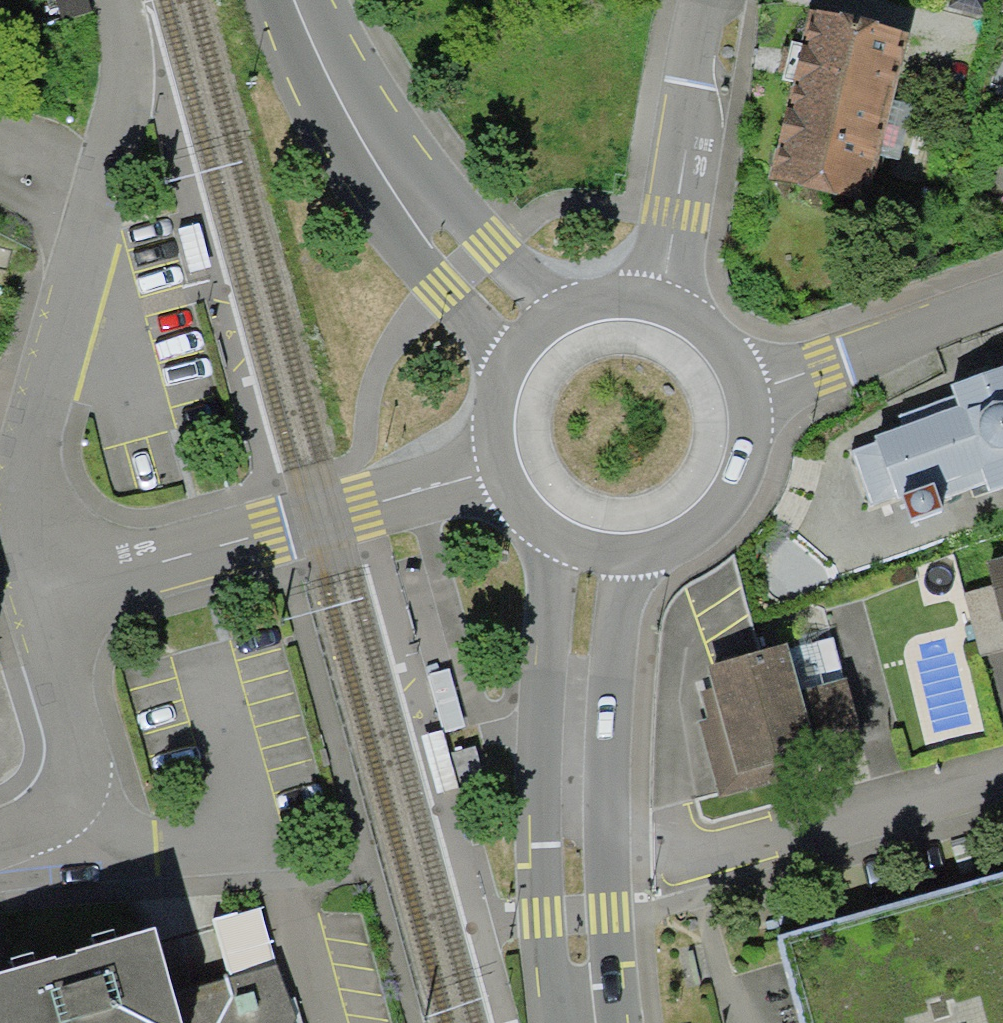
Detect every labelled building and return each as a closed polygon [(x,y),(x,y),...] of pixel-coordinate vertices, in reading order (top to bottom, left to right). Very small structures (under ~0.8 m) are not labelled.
[(834,19),(781,195),(869,221),(922,46),(834,19)] [(992,373),(994,377),(1002,374),(1002,358),(989,363),(992,373)] [(901,529),(938,518),(930,492),(979,477),(985,496),(1002,490),(1002,374),(994,377),(950,392),(958,413),(846,453),(867,512),(893,503),(901,529)] [(782,951),(802,1022),(1002,1022),(1002,890),(782,951)] [(0,975),(0,1022),(182,1022),(174,995),(157,932),(0,975)] [(182,1022),(295,1022),(278,964),(174,995),(182,1022)]
